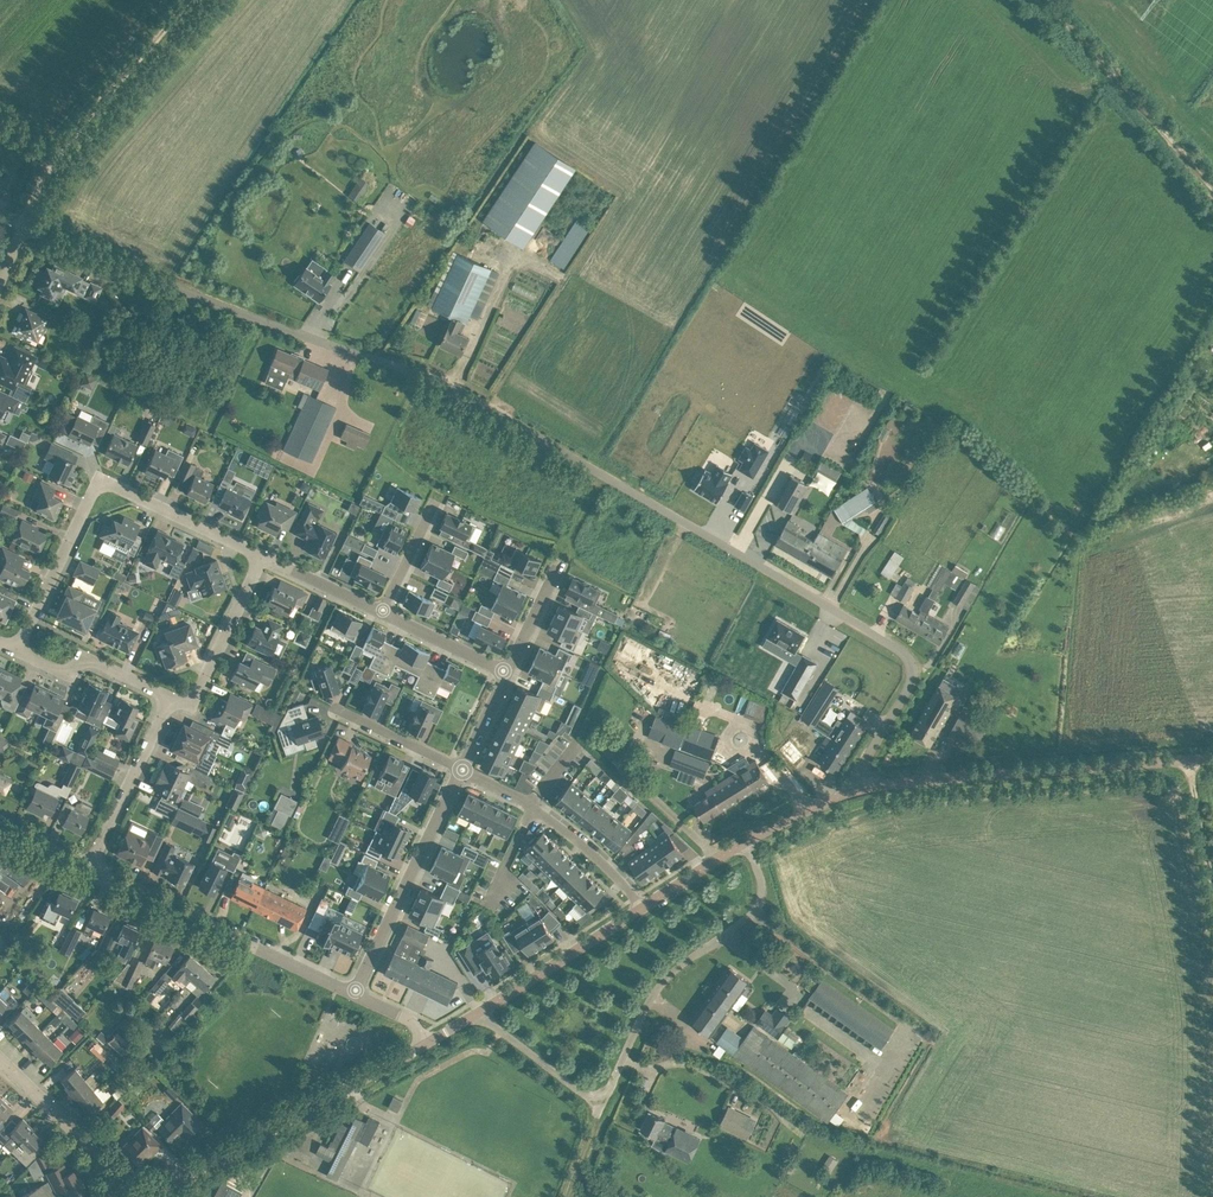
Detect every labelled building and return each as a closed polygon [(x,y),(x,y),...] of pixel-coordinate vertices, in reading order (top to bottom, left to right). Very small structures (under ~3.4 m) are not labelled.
[(528,134),(521,147),(528,151),(536,139),(528,134)] [(483,221),(522,246),(574,168),(536,142),(483,221)] [(360,178),(352,189),(363,196),(370,184),(360,178)] [(412,224),(416,219),(410,215),(406,221),(412,224)] [(577,219),(550,260),(564,269),(590,228),(577,219)] [(360,270),(385,233),(370,223),(345,260),(360,270)] [(499,273),(454,252),(429,305),(454,317),(441,344),(462,354),(469,338),(461,334),(470,315),(478,319),(499,273)] [(40,269),(33,284),(42,288),(40,293),(49,297),(54,287),(59,289),(61,285),(75,291),(82,277),(54,264),(52,269),(49,268),(49,269),(47,270),(46,270),(46,269),(44,271),(40,269)] [(294,284),(319,301),(330,284),(330,283),(335,276),(326,270),(321,277),(306,267),(300,275),(298,274),(294,281),(295,282),(294,284)] [(101,287),(91,282),(84,296),(95,301),(101,287)] [(99,306),(112,312),(115,305),(102,299),(99,306)] [(23,313),(19,312),(13,325),(14,325),(11,332),(16,334),(15,335),(26,340),(26,339),(31,341),(32,339),(38,342),(50,318),(37,312),(26,307),(23,313)] [(413,322),(424,325),(428,311),(417,308),(413,322)] [(36,357),(14,347),(8,359),(0,355),(0,382),(11,387),(8,394),(20,399),(25,401),(25,400),(24,400),(31,386),(26,384),(33,370),(30,369),(36,357)] [(286,381),(288,377),(320,390),(328,369),(303,359),(302,363),(295,360),(296,357),(277,349),(271,363),(272,364),(267,374),(278,378),(286,381)] [(42,357),(39,363),(46,366),(48,361),(42,357)] [(92,389),(98,378),(86,372),(81,384),(92,389)] [(4,407),(14,412),(20,399),(8,394),(0,390),(0,416),(4,407)] [(311,463),(336,407),(308,395),(283,450),(311,463)] [(792,405),(785,419),(792,423),(799,408),(792,405)] [(869,430),(877,415),(872,412),(864,428),(869,430)] [(68,435),(76,439),(76,438),(89,444),(96,431),(103,434),(109,422),(93,414),(90,421),(77,415),(68,435)] [(146,444),(155,425),(146,421),(137,440),(146,444)] [(182,431),(192,436),(196,428),(186,423),(182,431)] [(340,438),(347,441),(345,445),(355,449),(357,444),(364,447),(370,434),(346,423),(340,437),(340,438)] [(884,426),(878,436),(884,440),(890,430),(884,426)] [(32,431),(28,439),(32,441),(37,439),(39,434),(32,431)] [(105,453),(128,464),(137,445),(114,434),(105,453)] [(742,465),(739,469),(753,477),(769,451),(755,442),(751,449),(746,446),(739,458),(744,461),(743,463),(742,465)] [(70,484),(76,472),(71,469),(78,456),(51,443),(44,457),(54,462),(48,474),(70,484)] [(156,474),(164,478),(170,465),(177,468),(183,456),(168,448),(165,454),(164,457),(154,452),(145,472),(155,477),(156,474)] [(195,465),(190,462),(194,454),(190,452),(177,477),(187,482),(187,481),(191,483),(186,492),(205,501),(213,484),(194,475),(191,474),(195,465)] [(267,478),(272,466),(249,455),(245,464),(254,469),(253,471),(267,478)] [(706,469),(694,488),(718,502),(730,483),(728,482),(733,473),(717,464),(712,473),(706,469)] [(26,470),(22,478),(30,482),(34,474),(26,470)] [(678,490),(685,476),(678,473),(672,486),(678,490)] [(793,513),(809,485),(790,474),(775,502),(793,513)] [(222,479),(212,499),(219,503),(218,504),(230,510),(229,512),(241,518),(255,490),(236,480),(234,484),(222,479)] [(55,488),(40,481),(33,497),(40,500),(35,510),(54,518),(62,500),(52,495),(55,488)] [(414,512),(421,498),(397,487),(391,501),(414,512)] [(834,508),(844,523),(852,518),(851,516),(865,507),(868,512),(879,505),(867,487),(834,508)] [(743,491),(735,504),(745,510),(753,497),(743,491)] [(9,492),(2,494),(5,502),(12,500),(9,492)] [(261,517),(257,526),(277,535),(281,526),(287,530),(296,511),(276,502),(275,505),(264,500),(257,515),(261,517)] [(19,510),(0,501),(0,513),(15,520),(19,510)] [(351,501),(347,510),(356,514),(360,506),(358,505),(351,501)] [(294,533),(307,539),(303,548),(324,558),(326,553),(329,553),(330,549),(329,548),(336,532),(316,522),(319,517),(323,510),(308,503),(294,533)] [(381,512),(395,519),(398,511),(385,505),(381,512)] [(440,526),(455,533),(451,540),(485,556),(489,548),(469,539),(475,526),(446,513),(440,526)] [(885,514),(874,531),(880,535),(891,518),(885,514)] [(122,561),(126,552),(134,556),(143,537),(135,533),(139,525),(124,517),(121,523),(117,521),(112,523),(111,526),(104,523),(99,534),(106,538),(104,541),(103,541),(117,548),(114,555),(122,559),(122,560),(122,561)] [(38,551),(46,534),(31,527),(32,525),(22,520),(13,539),(22,544),(22,546),(26,548),(29,547),(38,551)] [(387,520),(376,544),(395,553),(406,529),(387,520)] [(828,538),(819,533),(814,541),(796,531),(799,526),(789,520),(786,525),(775,544),(832,576),(843,558),(824,547),(828,538)] [(172,538),(173,536),(157,529),(147,551),(148,551),(143,562),(155,568),(160,557),(174,564),(177,557),(183,544),(172,538)] [(209,558),(215,544),(199,538),(193,551),(209,558)] [(344,542),(341,549),(348,552),(351,545),(344,542)] [(448,566),(454,553),(464,558),(468,551),(455,545),(451,552),(432,542),(426,555),(448,566)] [(374,556),(378,549),(364,543),(361,550),(374,556)] [(23,567),(27,559),(19,555),(2,547),(0,552),(0,563),(3,565),(0,572),(0,577),(21,587),(29,570),(23,567)] [(535,574),(542,561),(516,548),(509,562),(535,574)] [(895,550),(880,572),(890,579),(904,557),(895,550)] [(385,575),(369,567),(372,560),(359,554),(349,574),(363,581),(362,581),(370,584),(378,588),(385,575)] [(420,568),(439,577),(436,584),(449,591),(452,583),(442,578),(448,566),(426,555),(420,568)] [(195,569),(186,573),(191,589),(188,591),(191,599),(204,595),(226,587),(217,559),(195,567),(195,569)] [(100,570),(80,560),(80,561),(85,563),(79,576),(74,574),(73,574),(93,584),(100,570)] [(511,578),(515,569),(501,563),(497,571),(511,578)] [(964,578),(968,571),(956,564),(952,570),(952,571),(964,578)] [(935,600),(952,571),(952,570),(947,568),(934,590),(933,589),(928,596),(926,595),(918,608),(920,609),(918,613),(904,605),(896,619),(917,631),(927,613),(928,611),(935,599),(935,600)] [(122,580),(125,575),(117,571),(118,570),(117,570),(114,577),(122,580)] [(497,571),(494,579),(503,583),(498,596),(520,606),(526,594),(507,585),(511,578),(497,571)] [(949,578),(946,583),(955,589),(958,583),(962,577),(952,572),(949,578)] [(136,573),(128,574),(129,582),(137,581),(136,573)] [(579,605),(593,611),(597,614),(601,606),(595,603),(601,590),(589,585),(589,584),(582,581),(574,577),(572,580),(570,579),(567,587),(569,587),(567,591),(575,594),(575,595),(582,598),(579,605)] [(966,578),(953,601),(961,606),(962,606),(968,609),(982,587),(975,583),(966,578)] [(896,597),(906,602),(914,587),(905,581),(896,597)] [(5,621),(15,600),(4,595),(7,589),(0,585),(0,618),(5,621)] [(79,600),(83,592),(68,585),(64,594),(66,595),(56,617),(75,626),(76,630),(82,633),(86,631),(96,609),(79,600)] [(302,604),(307,593),(291,585),(291,586),(293,587),(289,594),(274,587),(271,594),(269,593),(265,600),(268,601),(267,602),(274,606),(273,608),(287,615),(294,601),(302,604)] [(184,591),(175,587),(169,600),(178,604),(184,591)] [(447,593),(434,587),(431,594),(444,601),(447,593)] [(409,590),(402,604),(429,616),(435,603),(409,590)] [(326,599),(319,595),(313,607),(321,610),(326,599)] [(479,611),(492,617),(495,610),(514,619),(520,606),(498,596),(492,608),(482,604),(479,611)] [(167,601),(160,615),(164,617),(179,612),(181,608),(167,601)] [(463,604),(460,612),(466,615),(469,607),(463,604)] [(579,605),(576,612),(561,604),(554,617),(583,631),(584,630),(579,628),(585,616),(589,618),(593,611),(579,605)] [(353,640),(362,621),(339,610),(329,629),(353,640)] [(488,625),(492,617),(479,611),(476,610),(472,618),(488,625)] [(117,622),(120,616),(111,611),(99,637),(119,647),(118,648),(125,651),(126,650),(129,651),(138,632),(117,622)] [(949,626),(928,614),(927,613),(917,631),(939,644),(949,626)] [(554,617),(548,630),(564,637),(561,644),(574,651),(583,631),(554,617)] [(255,627),(247,643),(270,654),(279,658),(287,642),(278,637),(276,636),(281,625),(268,618),(262,630),(255,627)] [(796,699),(817,663),(803,655),(803,656),(795,651),(805,635),(778,619),(768,637),(778,642),(773,650),(798,664),(783,691),(796,699)] [(159,648),(158,648),(161,655),(162,655),(166,667),(169,665),(170,667),(177,664),(177,663),(187,659),(184,650),(197,645),(190,624),(171,631),(163,633),(166,642),(158,645),(159,648)] [(483,643),(491,646),(499,650),(505,637),(482,625),(475,639),(484,643),(483,643)] [(373,626),(363,647),(362,648),(374,654),(369,666),(379,671),(392,644),(382,639),(385,632),(373,626)] [(311,635),(300,629),(294,640),(306,646),(311,635)] [(611,644),(601,640),(597,648),(606,653),(611,644)] [(407,670),(417,647),(405,642),(402,649),(392,644),(379,671),(389,676),(395,664),(407,670)] [(356,660),(362,648),(363,647),(356,643),(349,657),(356,660)] [(423,692),(436,665),(426,660),(429,653),(417,647),(407,670),(418,675),(412,687),(423,692)] [(562,673),(568,660),(569,661),(573,653),(559,647),(556,654),(540,647),(534,659),(562,673)] [(249,665),(239,660),(231,678),(253,688),(260,675),(270,680),(275,668),(253,658),(255,655),(254,655),(249,665)] [(554,693),(558,685),(556,684),(562,673),(534,659),(528,672),(544,680),(540,686),(554,693)] [(594,678),(600,665),(591,661),(585,674),(594,678)] [(436,665),(423,692),(433,697),(439,685),(451,691),(462,669),(449,663),(446,670),(436,665)] [(338,689),(329,664),(315,669),(318,676),(311,679),(315,689),(321,686),(324,694),(338,689)] [(356,684),(363,670),(355,666),(353,671),(348,680),(356,684)] [(943,678),(910,734),(930,746),(963,689),(955,685),(960,677),(947,670),(943,678)] [(21,678),(14,674),(12,675),(6,672),(0,684),(0,696),(2,697),(1,700),(3,707),(9,709),(13,712),(14,711),(21,696),(14,693),(21,678)] [(388,687),(376,681),(370,693),(366,700),(362,709),(366,710),(365,712),(372,715),(372,713),(376,715),(383,700),(391,704),(400,686),(391,682),(388,687)] [(100,708),(107,692),(89,683),(87,687),(86,686),(82,694),(84,695),(78,707),(79,707),(76,714),(87,719),(87,720),(100,727),(108,711),(100,708)] [(40,712),(49,691),(35,684),(29,697),(22,693),(21,696),(14,711),(28,718),(32,708),(40,712)] [(541,711),(547,698),(550,700),(554,693),(540,686),(537,693),(519,685),(513,698),(541,711)] [(294,702),(300,690),(295,688),(289,699),(294,702)] [(821,689),(802,719),(814,727),(833,697),(821,689)] [(49,691),(40,712),(47,715),(43,725),(49,728),(42,741),(50,745),(65,714),(58,711),(64,698),(49,691)] [(217,707),(211,720),(224,726),(225,723),(226,723),(233,726),(233,727),(233,726),(234,727),(234,726),(233,726),(242,708),(247,711),(247,712),(248,711),(251,704),(252,704),(251,704),(251,703),(251,704),(238,697),(238,696),(230,692),(226,701),(221,698),(222,698),(221,698),(217,706),(217,707)] [(513,698),(508,708),(531,719),(539,723),(544,712),(541,711),(513,698)] [(122,722),(116,733),(128,739),(138,717),(133,715),(137,706),(122,699),(121,701),(119,701),(117,706),(118,708),(113,718),(122,722)] [(436,723),(442,709),(422,699),(420,703),(416,713),(415,713),(412,720),(408,728),(422,735),(429,719),(436,723)] [(749,699),(745,712),(765,719),(769,706),(749,699)] [(257,703),(252,713),(277,725),(282,715),(257,703)] [(306,748),(317,745),(314,737),(323,734),(317,716),(304,720),(303,717),(307,715),(303,703),(288,708),(277,730),(283,747),(304,740),(306,748)] [(576,718),(582,706),(574,703),(569,715),(576,718)] [(525,731),(531,719),(508,708),(502,720),(525,731)] [(859,723),(862,718),(851,711),(843,722),(838,719),(835,725),(828,735),(833,738),(851,750),(865,728),(859,723)] [(680,747),(688,725),(657,714),(649,737),(680,747)] [(502,720),(497,732),(520,742),(525,731),(502,720)] [(956,721),(947,737),(966,748),(971,739),(971,738),(965,735),(970,727),(969,727),(967,731),(955,725),(957,722),(956,721)] [(572,726),(564,722),(561,727),(569,733),(572,726)] [(232,738),(220,733),(204,725),(201,732),(184,723),(178,736),(214,753),(215,752),(214,752),(214,753),(206,749),(211,739),(228,747),(232,738)] [(712,758),(720,736),(688,725),(680,747),(712,758)] [(90,726),(78,752),(86,756),(89,749),(98,731),(90,726)] [(558,733),(553,730),(550,736),(554,738),(558,733)] [(514,753),(520,742),(497,732),(492,743),(514,753)] [(10,737),(0,734),(0,750),(5,751),(10,737)] [(178,736),(171,749),(189,757),(186,764),(196,769),(202,771),(207,773),(213,761),(203,756),(206,750),(214,754),(214,753),(178,736)] [(329,756),(329,757),(332,750),(339,754),(336,760),(343,763),(340,769),(360,778),(371,755),(351,746),(353,743),(338,736),(329,756)] [(837,772),(851,750),(833,738),(819,761),(823,764),(837,772)] [(540,739),(536,747),(544,751),(550,744),(540,739)] [(791,742),(780,752),(795,767),(805,758),(791,742)] [(509,764),(514,753),(492,743),(487,753),(509,764)] [(62,744),(56,756),(68,761),(69,760),(71,761),(61,782),(72,787),(82,766),(86,756),(78,752),(76,751),(62,744)] [(606,746),(602,750),(610,758),(614,754),(606,746)] [(119,760),(98,750),(93,759),(114,769),(119,760)] [(542,753),(534,750),(531,756),(537,759),(542,753)] [(704,777),(710,763),(676,750),(671,764),(704,777)] [(481,765),(504,776),(509,764),(487,753),(481,765)] [(395,796),(403,779),(396,775),(403,760),(389,754),(378,778),(385,781),(381,789),(395,796)] [(746,757),(732,765),(736,772),(749,792),(769,780),(756,760),(751,763),(746,757)] [(93,759),(89,769),(110,779),(114,769),(93,759)] [(207,774),(196,769),(193,775),(166,762),(164,767),(163,766),(159,774),(184,786),(187,779),(190,781),(202,787),(204,781),(209,783),(213,776),(207,774)] [(597,773),(601,768),(596,762),(591,769),(597,773)] [(529,774),(535,768),(528,765),(525,772),(529,774)] [(398,796),(408,801),(415,795),(425,800),(431,789),(429,788),(435,776),(420,769),(413,784),(406,780),(398,796)] [(611,777),(605,771),(600,776),(607,783),(611,777)] [(708,795),(694,804),(704,820),(749,792),(736,772),(706,791),(708,795)] [(4,794),(12,778),(0,773),(0,792),(4,794)] [(177,800),(184,786),(159,774),(155,783),(156,784),(154,788),(177,800)] [(521,789),(526,791),(530,791),(534,785),(526,779),(521,789)] [(583,791),(572,782),(556,801),(567,810),(583,791)] [(615,791),(620,785),(616,782),(611,787),(615,791)] [(36,788),(27,807),(37,813),(38,811),(43,813),(44,810),(50,813),(57,798),(57,797),(62,787),(54,784),(52,783),(49,784),(48,786),(45,792),(36,788)] [(237,783),(235,787),(244,791),(246,787),(237,783)] [(629,794),(620,786),(615,790),(624,799),(629,794)] [(225,806),(235,810),(244,791),(235,787),(234,787),(225,806)] [(469,791),(458,814),(471,820),(481,797),(469,791)] [(567,810),(578,819),(594,799),(583,791),(567,810)] [(278,809),(271,823),(282,829),(289,814),(292,816),(293,815),(299,803),(299,801),(290,797),(289,800),(279,796),(274,807),(278,809)] [(471,820),(483,826),(494,803),(481,797),(471,820)] [(578,819),(587,826),(605,805),(604,804),(602,806),(594,799),(578,819)] [(634,799),(629,804),(633,807),(638,802),(634,799)] [(183,800),(179,808),(197,816),(201,809),(183,800)] [(66,817),(62,825),(80,833),(88,816),(93,806),(82,801),(76,803),(75,805),(65,801),(56,821),(57,820),(56,820),(59,813),(66,817)] [(647,811),(638,802),(633,808),(642,816),(647,811)] [(299,803),(293,815),(297,818),(303,805),(299,803)] [(483,826),(495,831),(506,809),(494,803),(483,826)] [(613,815),(615,812),(605,805),(587,826),(597,834),(613,815)] [(190,831),(197,816),(179,808),(178,807),(171,822),(190,831)] [(399,815),(388,810),(385,809),(382,816),(387,819),(381,832),(376,830),(404,844),(411,830),(395,822),(399,815)] [(495,831),(508,838),(519,815),(506,809),(495,831)] [(340,815),(335,824),(342,827),(346,818),(340,815)] [(622,822),(613,815),(597,834),(606,841),(622,822)] [(642,832),(649,827),(644,820),(639,827),(642,832)] [(606,841),(616,849),(632,830),(622,822),(606,841)] [(668,833),(658,840),(673,861),(684,854),(671,835),(675,832),(665,822),(662,824),(668,833)] [(259,825),(255,833),(263,837),(267,829),(259,825)] [(338,843),(344,830),(334,825),(328,837),(338,843)] [(525,838),(531,845),(525,851),(534,860),(553,841),(543,832),(538,837),(529,828),(525,838)] [(116,853),(140,865),(145,856),(153,860),(164,836),(148,829),(145,836),(128,829),(124,837),(121,839),(119,843),(120,846),(116,853)] [(376,830),(369,843),(365,851),(379,857),(382,850),(398,858),(404,844),(376,830)] [(457,840),(460,833),(453,830),(450,837),(457,840)] [(635,842),(641,837),(636,830),(631,837),(635,842)] [(664,868),(673,861),(658,840),(648,847),(664,868)] [(534,860),(543,868),(561,849),(553,841),(534,860)] [(153,871),(161,875),(163,872),(168,874),(166,877),(171,879),(172,882),(176,884),(178,883),(183,885),(194,864),(177,856),(175,858),(170,856),(175,846),(166,842),(153,871)] [(631,849),(626,842),(622,848),(626,853),(631,849)] [(475,858),(478,851),(465,845),(462,852),(471,856),(475,858)] [(442,846),(436,858),(459,869),(464,872),(471,856),(462,852),(461,854),(442,846)] [(15,858),(0,847),(0,879),(15,858)] [(654,875),(664,868),(648,847),(639,854),(654,875)] [(570,858),(561,849),(543,868),(552,877),(570,858)] [(233,871),(241,855),(233,851),(228,862),(214,855),(199,886),(213,893),(218,884),(222,877),(221,876),(226,867),(233,871)] [(384,887),(390,874),(374,867),(377,860),(364,853),(360,861),(367,864),(361,876),(359,874),(359,875),(384,887)] [(643,882),(654,875),(639,854),(628,861),(643,882)] [(34,871),(15,858),(0,879),(0,888),(10,895),(19,883),(23,886),(34,871)] [(453,882),(459,869),(436,858),(430,871),(453,882)] [(552,877),(560,885),(579,866),(570,858),(552,877)] [(587,875),(579,866),(560,885),(569,893),(587,875)] [(540,888),(526,874),(522,878),(536,892),(540,888)] [(359,875),(353,887),(349,885),(345,893),(359,899),(362,892),(378,900),(384,887),(359,875)] [(596,883),(587,875),(569,893),(577,901),(573,906),(574,906),(596,883)] [(230,897),(296,929),(306,909),(252,882),(251,886),(238,880),(230,897)] [(309,881),(304,892),(312,896),(318,885),(309,881)] [(457,896),(461,889),(447,882),(444,890),(457,896)] [(596,883),(574,906),(582,915),(578,920),(582,924),(593,915),(588,910),(605,892),(596,883)] [(539,895),(546,888),(543,885),(540,888),(536,892),(539,895)] [(444,890),(441,896),(422,888),(416,900),(442,913),(448,900),(454,903),(457,896),(444,890)] [(468,901),(472,894),(461,889),(457,896),(468,901)] [(529,901),(534,896),(530,892),(525,897),(529,901)] [(60,910),(69,914),(73,906),(75,907),(78,899),(68,894),(67,897),(60,893),(55,903),(47,900),(39,916),(54,923),(60,910)] [(351,914),(359,899),(352,896),(344,911),(351,914)] [(323,915),(330,901),(321,897),(315,911),(323,915)] [(557,905),(550,898),(546,902),(553,909),(556,906),(557,905)] [(436,925),(442,913),(416,900),(410,913),(428,922),(425,929),(438,935),(442,928),(436,925)] [(556,906),(553,909),(562,918),(566,914),(558,905),(556,906)] [(102,930),(109,917),(94,909),(87,923),(84,931),(91,935),(95,927),(102,930)] [(541,916),(528,925),(542,947),(555,938),(549,929),(554,926),(560,920),(549,910),(542,918),(541,916)] [(328,945),(339,921),(326,915),(315,939),(328,945)] [(38,923),(31,917),(20,929),(27,935),(38,923)] [(339,921),(328,945),(329,945),(351,955),(362,933),(340,922),(340,921),(339,921)] [(117,938),(107,933),(99,949),(107,953),(111,946),(120,951),(116,958),(125,962),(133,946),(140,931),(132,927),(133,925),(127,922),(126,924),(124,924),(117,938)] [(402,937),(423,948),(430,935),(408,924),(402,937)] [(71,925),(59,950),(70,955),(81,930),(71,925)] [(529,955),(542,947),(528,925),(515,933),(529,955)] [(503,934),(511,947),(518,942),(510,930),(503,934)] [(156,939),(149,953),(149,954),(145,963),(152,966),(157,957),(165,961),(172,946),(156,939)] [(500,951),(493,941),(486,946),(486,945),(483,947),(484,948),(478,952),(473,944),(468,948),(467,946),(459,951),(473,973),(474,972),(475,973),(482,968),(480,966),(484,964),(488,969),(490,967),(494,975),(503,969),(505,969),(509,966),(510,964),(513,962),(505,949),(503,950),(503,949),(500,951)] [(448,1004),(458,982),(430,968),(434,959),(423,954),(419,963),(395,951),(385,973),(448,1004)] [(190,955),(179,967),(173,975),(179,979),(185,985),(202,965),(190,955)] [(144,961),(133,956),(129,964),(128,963),(114,979),(131,988),(144,961)] [(158,995),(168,982),(172,978),(171,977),(173,975),(179,967),(174,962),(165,972),(165,971),(160,977),(151,988),(158,995)] [(204,988),(214,976),(202,965),(185,985),(186,985),(192,978),(198,983),(192,990),(197,995),(191,1002),(191,1001),(181,1013),(179,1012),(168,1026),(176,1033),(198,1007),(208,995),(210,993),(204,988)] [(731,1006),(749,981),(730,967),(712,992),(731,1006)] [(806,973),(799,983),(811,991),(818,982),(806,973)] [(881,1048),(894,1030),(822,979),(810,997),(881,1048)] [(32,980),(22,990),(28,996),(38,986),(32,980)] [(9,994),(3,988),(0,990),(0,1011),(5,1016),(19,1002),(10,994),(9,994)] [(52,997),(63,1006),(63,1007),(78,1020),(86,1011),(60,988),(52,997)] [(46,1004),(51,999),(43,992),(38,997),(46,1004)] [(710,1036),(731,1006),(712,992),(691,1022),(710,1036)] [(57,1014),(62,1009),(51,999),(46,1004),(57,1014)] [(121,1001),(114,1008),(120,1013),(127,1006),(121,1001)] [(17,1034),(31,1020),(36,1015),(26,1005),(8,1023),(13,1028),(12,1029),(17,1034)] [(62,1009),(57,1014),(50,1021),(54,1025),(61,1017),(68,1024),(72,1019),(62,1009)] [(776,1035),(785,1024),(765,1010),(757,1022),(776,1035)] [(68,1024),(74,1029),(78,1024),(72,1019),(68,1024)] [(29,1043),(42,1030),(31,1020),(17,1034),(23,1040),(24,1038),(29,1043)] [(78,1026),(72,1032),(79,1039),(85,1033),(83,1031),(79,1027),(78,1026)] [(847,1094),(754,1026),(744,1040),(727,1028),(717,1042),(827,1122),(847,1094)] [(38,1054),(52,1040),(42,1030),(29,1043),(34,1048),(32,1049),(38,1054)] [(102,1043),(107,1037),(101,1031),(96,1036),(102,1043)] [(45,1058),(50,1063),(62,1050),(52,1040),(38,1054),(43,1060),(45,1058)] [(106,1058),(110,1053),(98,1042),(95,1045),(94,1044),(90,1049),(103,1061),(106,1058)] [(115,1058),(110,1053),(106,1058),(111,1063),(115,1058)] [(322,1061),(321,1063),(320,1065),(321,1067),(322,1069),(323,1070),(325,1070),(327,1070),(329,1068),(330,1067),(330,1065),(330,1063),(329,1061),(327,1060),(325,1060),(323,1060),(322,1061)] [(132,1083),(136,1080),(139,1075),(126,1062),(125,1063),(123,1065),(119,1069),(118,1070),(132,1083)] [(69,1092),(84,1079),(75,1068),(61,1079),(66,1085),(64,1086),(69,1092)] [(80,1101),(93,1090),(84,1079),(69,1092),(74,1098),(76,1096),(80,1101)] [(83,1108),(88,1114),(103,1101),(111,1094),(108,1090),(107,1092),(100,1084),(93,1090),(80,1101),(84,1106),(83,1108)] [(163,1090),(172,1099),(178,1093),(169,1084),(163,1090)] [(112,1107),(115,1103),(118,1100),(123,1094),(118,1088),(111,1094),(116,1097),(109,1105),(112,1107)] [(403,1100),(394,1096),(389,1106),(398,1111),(403,1100)] [(0,1097),(0,1119),(12,1107),(0,1097)] [(111,1122),(125,1106),(118,1100),(115,1103),(104,1116),(111,1122)] [(186,1137),(188,1135),(201,1121),(182,1103),(165,1120),(157,1112),(146,1124),(156,1134),(160,1130),(173,1143),(182,1134),(186,1137)] [(755,1120),(729,1107),(720,1124),(747,1137),(755,1120)] [(650,1111),(641,1129),(656,1136),(657,1136),(669,1142),(666,1149),(689,1161),(700,1138),(692,1134),(693,1133),(686,1129),(685,1131),(677,1127),(676,1128),(664,1121),(665,1118),(650,1111)] [(368,1144),(380,1121),(369,1116),(366,1121),(356,1116),(351,1127),(341,1122),(337,1129),(339,1129),(333,1141),(332,1140),(329,1146),(321,1142),(316,1153),(331,1160),(334,1161),(327,1175),(338,1180),(347,1161),(345,1159),(346,1156),(349,1157),(358,1139),(368,1144)] [(19,1143),(33,1128),(23,1118),(17,1124),(12,1119),(0,1131),(0,1139),(4,1143),(4,1144),(11,1151),(19,1143)] [(162,1145),(158,1142),(142,1126),(121,1147),(139,1164),(147,1157),(147,1156),(149,1158),(162,1145)] [(15,1147),(11,1151),(17,1156),(26,1165),(42,1149),(37,1144),(43,1138),(33,1128),(19,1143),(15,1147)] [(49,1164),(43,1153),(35,1157),(41,1169),(49,1164)] [(830,1154),(823,1167),(832,1172),(839,1159),(830,1154)] [(59,1196),(67,1193),(69,1196),(78,1196),(88,1192),(76,1169),(69,1172),(64,1164),(46,1174),(59,1196)] [(241,1192),(242,1191),(222,1181),(213,1196),(239,1196),(241,1192)] [(48,1182),(21,1196),(56,1196),(48,1182)]
